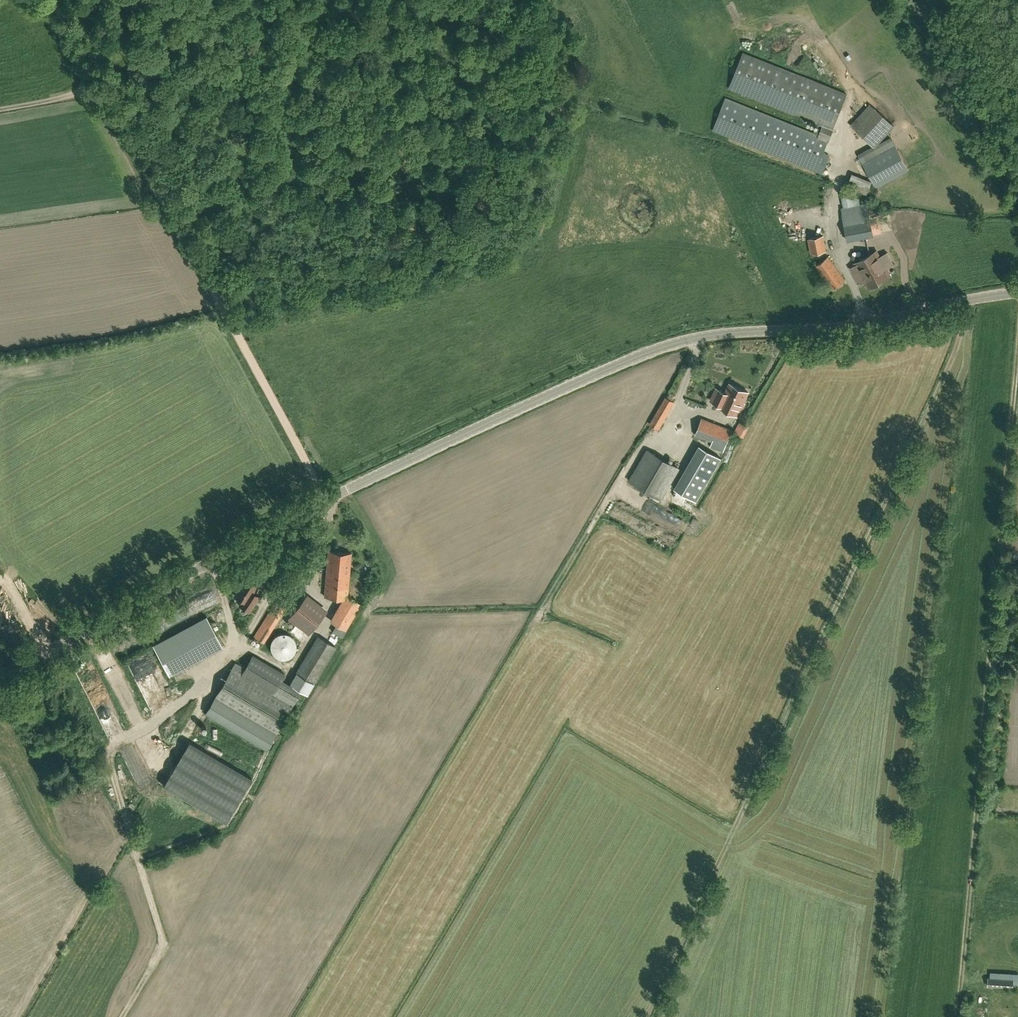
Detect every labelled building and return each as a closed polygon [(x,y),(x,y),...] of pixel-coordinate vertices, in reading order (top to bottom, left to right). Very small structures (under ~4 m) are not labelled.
[(823,124),(818,136),(725,99),(713,129),(823,173),(829,156),(823,153),(828,140),(829,140),(834,128),(833,128),(847,94),(743,53),(729,87),(823,124)] [(879,112),(859,133),(876,149),(895,128),(879,112)] [(876,188),(909,170),(895,145),(862,163),(876,188)] [(848,182),(860,186),(863,177),(851,173),(848,182)] [(855,194),(851,195),(851,193),(847,194),(847,193),(841,195),(843,208),(841,208),(847,241),(873,236),(867,203),(860,205),(859,198),(857,198),(856,196),(855,196),(855,194)] [(544,223),(539,221),(534,236),(539,238),(544,223)] [(822,236),(808,239),(811,254),(825,251),(822,236)] [(890,276),(876,251),(855,263),(869,288),(890,276)] [(827,254),(814,264),(831,288),(845,279),(827,254)] [(745,403),(745,402),(750,392),(729,382),(725,392),(715,387),(709,401),(717,405),(716,406),(738,417),(740,412),(741,412),(745,403)] [(666,396),(650,424),(658,429),(674,401),(666,396)] [(720,449),(722,445),(725,446),(731,429),(701,418),(695,435),(715,442),(713,446),(720,449)] [(744,437),(748,425),(737,421),(733,433),(744,437)] [(696,501),(721,458),(700,445),(674,489),(696,501)] [(648,450),(629,480),(661,499),(679,468),(648,450)] [(332,622),(344,629),(359,603),(348,596),(352,553),(329,551),(324,596),(346,598),(332,622)] [(253,593),(257,586),(245,579),(235,596),(243,601),(240,605),(250,612),(259,596),(253,593)] [(289,618),(309,633),(326,611),(306,596),(289,618)] [(276,601),(254,637),(263,643),(285,607),(276,601)] [(217,636),(206,616),(153,645),(163,665),(217,636)] [(295,651),(296,647),(296,644),(296,643),(294,639),(293,638),(292,637),(289,635),(287,634),(284,633),(281,634),(279,634),(276,636),(273,638),(272,640),(271,641),(271,645),(271,648),(271,650),(272,653),(273,654),(275,655),(278,657),(279,658),(283,659),(284,659),(288,658),(291,656),(293,654),(294,652),(295,651)] [(300,690),(307,694),(335,647),(318,637),(290,684),(282,679),(285,674),(253,656),(245,669),(236,663),(206,714),(266,749),(300,690)] [(225,822),(251,778),(189,741),(163,786),(225,822)] [(988,978),(988,986),(1012,987),(1013,979),(988,978)]
